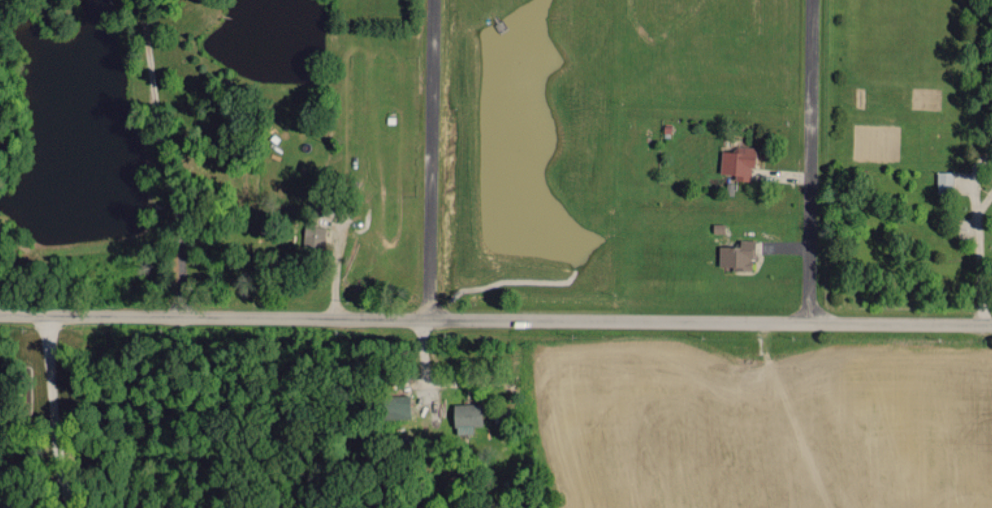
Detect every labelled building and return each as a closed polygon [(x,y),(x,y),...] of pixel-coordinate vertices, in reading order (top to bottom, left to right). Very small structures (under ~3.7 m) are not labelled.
[(721,151),(719,173),(734,174),(734,179),(752,181),(754,146),(737,146),(737,151),(721,151)] [(952,171),(937,171),(937,191),(952,191),(952,171)] [(324,226),(303,225),(302,246),(323,247),(324,226)] [(739,246),(718,246),(718,268),(752,269),(753,239),(739,239),(739,246)] [(409,395),(381,394),(381,418),(409,418),(409,395)] [(481,425),(480,403),(453,403),(454,433),(472,433),(471,425),(481,425)]
